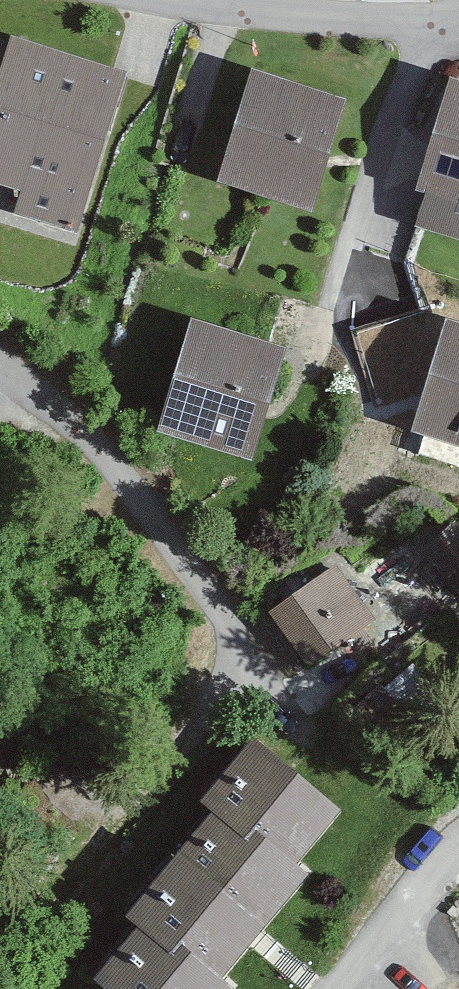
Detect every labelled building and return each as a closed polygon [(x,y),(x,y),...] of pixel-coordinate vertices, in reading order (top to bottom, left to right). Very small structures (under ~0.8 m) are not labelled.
[(12,43),(10,49),(0,46),(0,190),(23,197),(17,217),(79,236),(127,77),(12,43)] [(316,217),(349,103),(252,74),(218,188),(316,217)] [(449,85),(415,199),(458,212),(458,88),(449,85)] [(447,323),(414,437),(458,450),(458,326),(447,323)] [(255,467),(289,353),(191,324),(157,438),(255,467)] [(456,525),(423,558),(458,593),(458,527),(456,525)] [(372,627),(333,571),(268,616),(307,672),(372,627)] [(254,743),(199,809),(211,819),(125,922),(139,934),(98,982),(106,988),(228,988),(224,985),(314,878),(299,866),(341,816),(254,743)]
